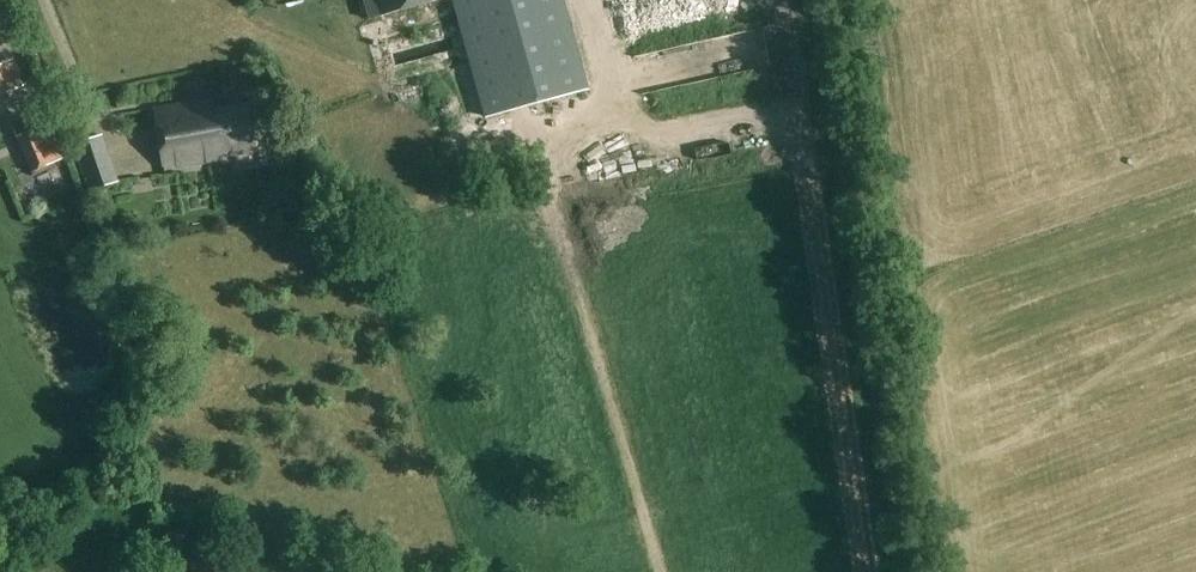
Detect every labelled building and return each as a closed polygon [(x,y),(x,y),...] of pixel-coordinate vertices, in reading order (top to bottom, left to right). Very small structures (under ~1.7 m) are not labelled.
[(376,17),(435,0),(372,0),(376,17)] [(562,0),(453,0),(458,19),(383,40),(394,80),(469,59),(486,119),(587,90),(569,26),(562,0)] [(717,3),(716,0),(616,0),(593,7),(602,38),(717,3)] [(266,142),(260,102),(212,109),(211,104),(154,112),(162,167),(175,165),(175,170),(225,163),(225,159),(254,154),(252,144),(266,142)] [(30,173),(68,156),(53,123),(15,139),(30,173)] [(72,146),(88,193),(116,183),(100,136),(72,146)] [(10,178),(0,154),(0,182),(10,178)] [(163,557),(185,561),(188,546),(184,545),(186,535),(169,531),(163,557)]
